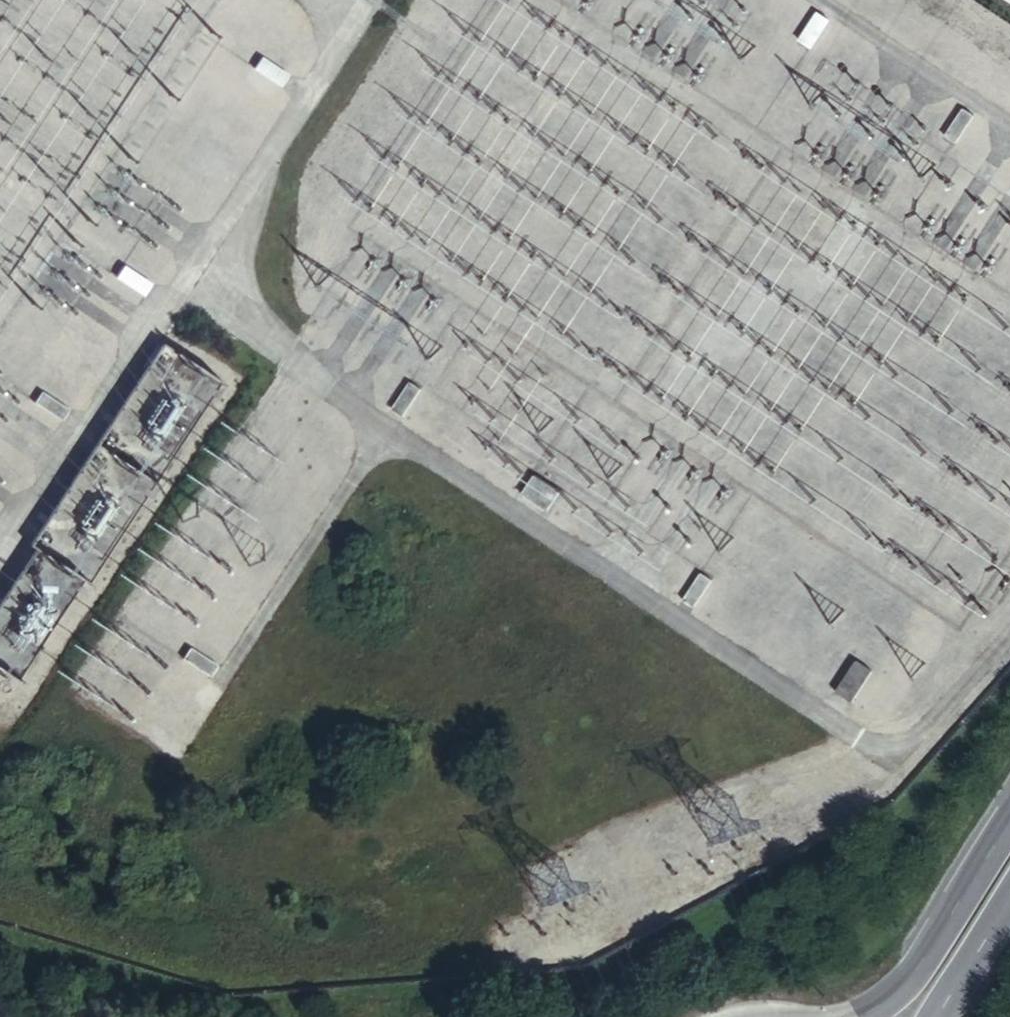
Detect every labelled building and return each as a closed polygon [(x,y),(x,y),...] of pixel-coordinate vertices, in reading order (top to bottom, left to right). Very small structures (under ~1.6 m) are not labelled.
[(830,18),(818,10),(798,39),(810,47),(830,18)] [(290,72),(262,55),(254,68),(282,85),(290,72)] [(974,114),(963,107),(944,136),(955,143),(974,114)] [(152,281),(124,264),(116,277),(144,294),(152,281)] [(155,341),(139,395),(188,409),(188,407),(212,414),(227,362),(155,341)] [(422,387),(410,379),(393,406),(404,414),(422,387)] [(70,408),(42,389),(34,402),(62,420),(70,408)] [(561,489),(535,472),(521,494),(547,511),(561,489)] [(712,577),(701,570),(683,599),(695,606),(712,577)] [(219,662),(190,645),(182,657),(211,675),(219,662)] [(872,669),(856,659),(836,690),(851,700),(872,669)]
